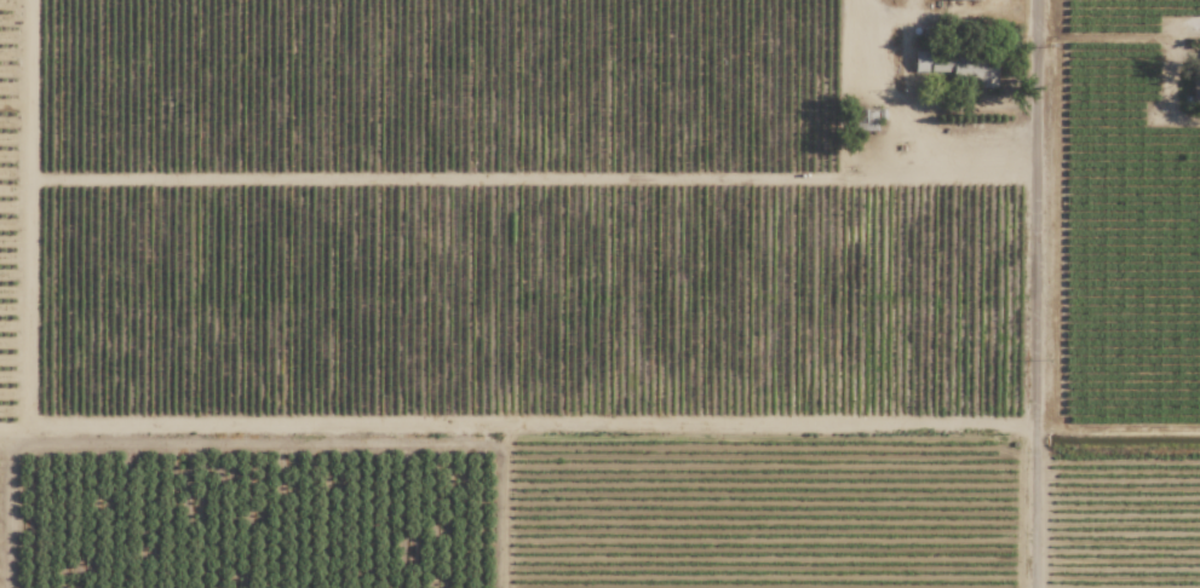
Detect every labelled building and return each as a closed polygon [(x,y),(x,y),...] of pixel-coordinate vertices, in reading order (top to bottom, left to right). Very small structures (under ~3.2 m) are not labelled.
[(913,71),(956,72),(955,86),(993,87),(994,59),(965,58),(965,47),(952,47),(952,58),(934,57),(934,51),(914,50),(913,71)]
